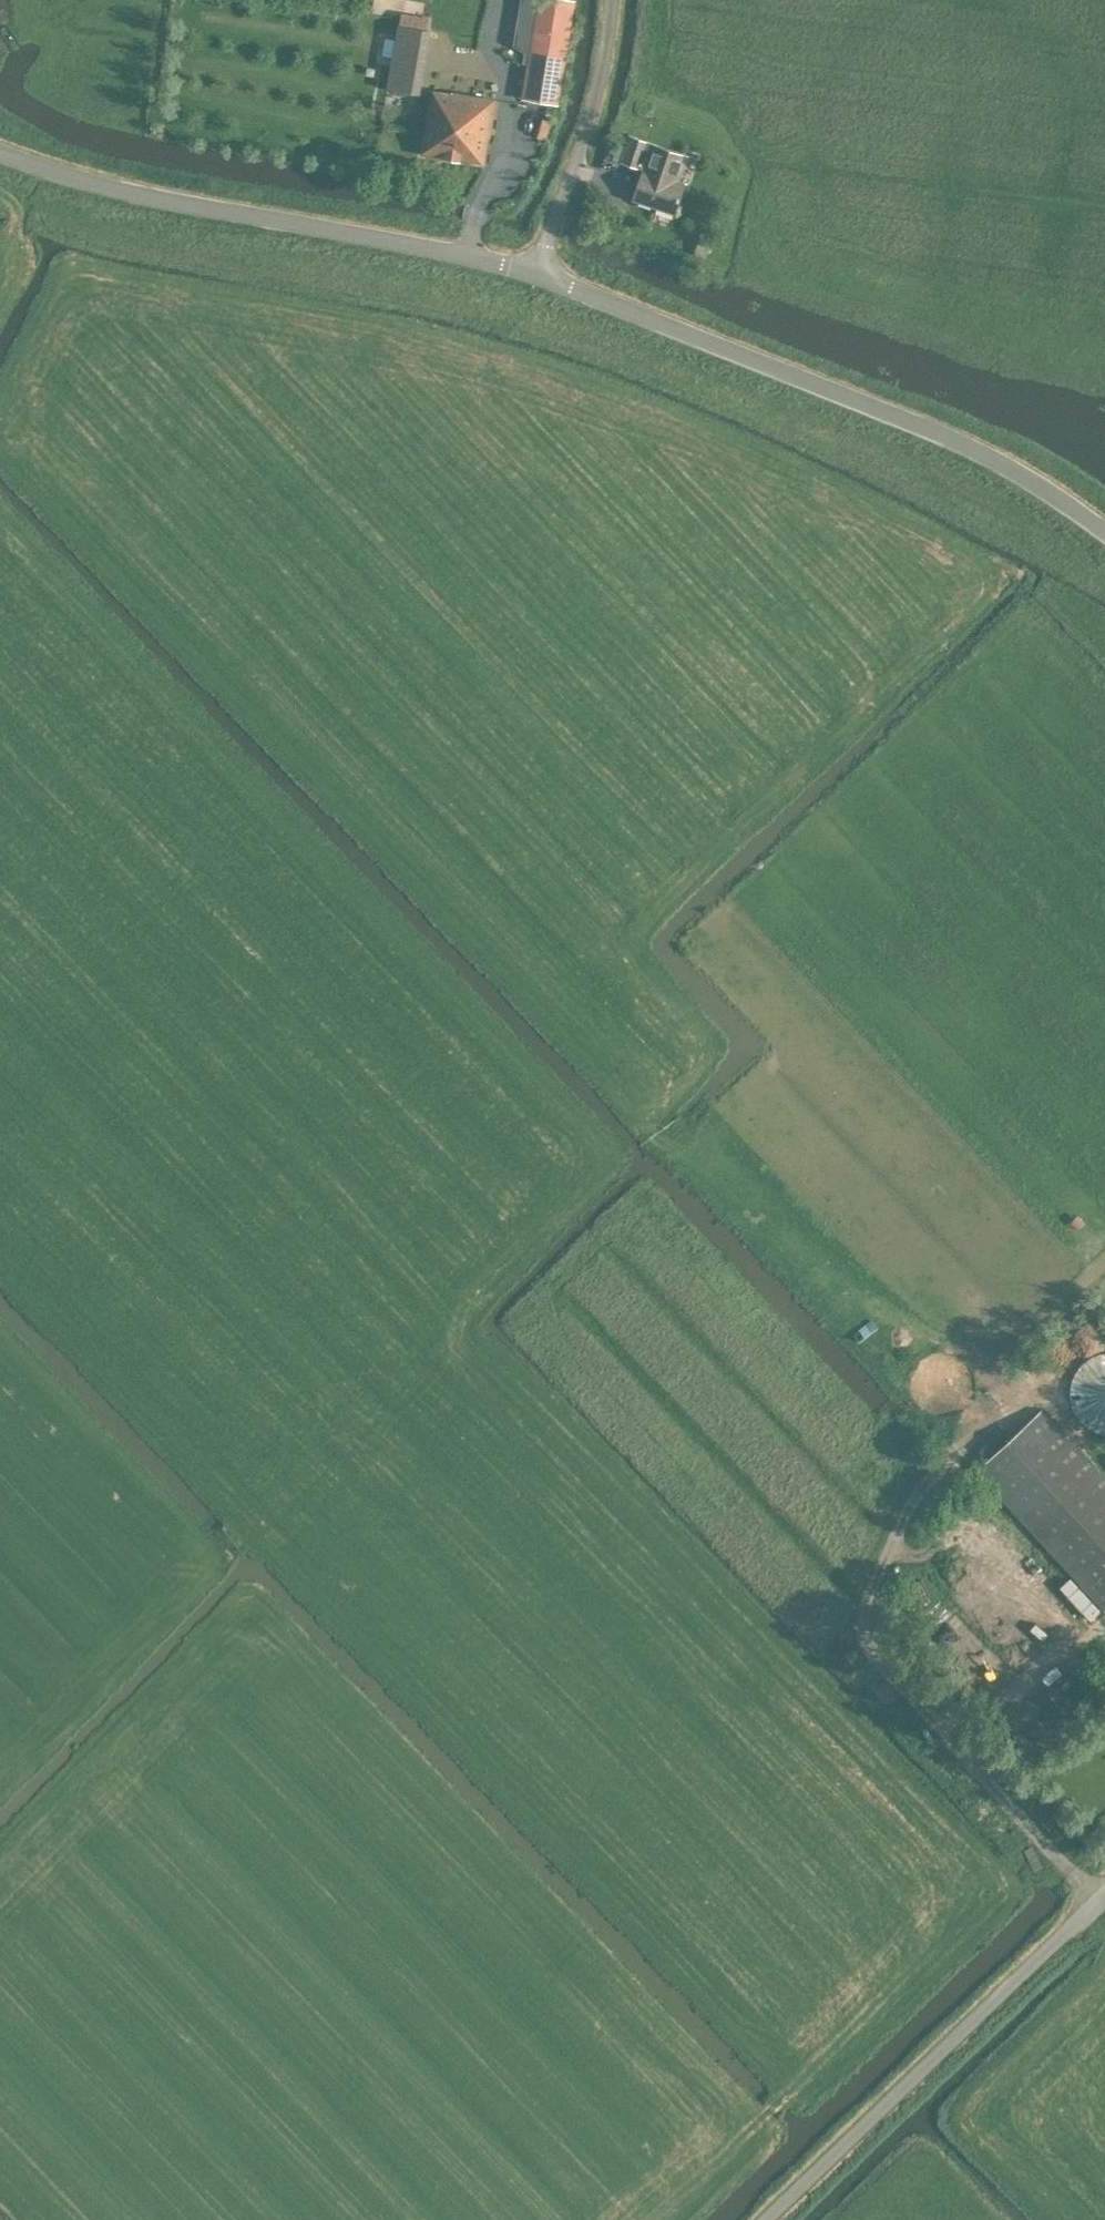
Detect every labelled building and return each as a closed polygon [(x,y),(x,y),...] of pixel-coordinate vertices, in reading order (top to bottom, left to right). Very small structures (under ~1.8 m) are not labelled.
[(530,64),(525,96),(556,101),(572,0),(535,0),(525,61),(530,62),(530,64)] [(387,87),(418,92),(427,28),(397,23),(387,87)] [(420,151),(483,162),(494,97),(451,90),(451,92),(431,88),(420,151)] [(685,182),(679,180),(689,153),(629,132),(619,159),(643,167),(632,197),(674,211),(685,182)] [(1101,1346),(1094,1348),(1087,1350),(1082,1354),(1077,1359),(1073,1365),(1070,1372),(1069,1378),(1069,1385),(1070,1392),(1072,1399),(1076,1405),(1081,1410),(1086,1414),(1093,1417),(1099,1419),(1104,1419),(1104,1346),(1101,1346)] [(1104,1608),(1104,1607),(1104,1477),(1040,1408),(975,1468),(1050,1549),(1104,1608)]
